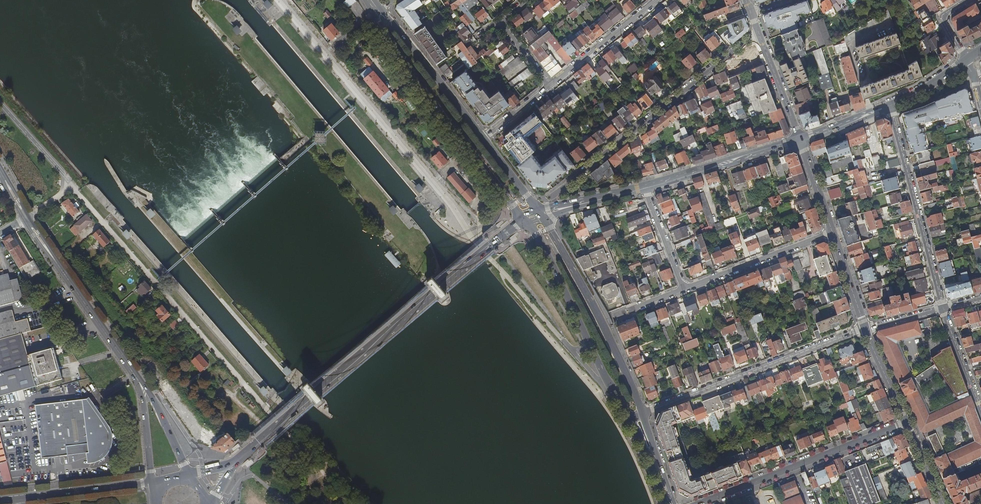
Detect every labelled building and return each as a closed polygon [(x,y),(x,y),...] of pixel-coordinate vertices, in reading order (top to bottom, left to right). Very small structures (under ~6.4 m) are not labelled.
[(264,3),(269,9),(273,5),(269,0),(268,0),(264,3)] [(347,9),(356,2),(354,0),(347,0),(343,3),(347,9)] [(404,0),(398,5),(397,8),(403,16),(413,30),(414,30),(422,24),(419,18),(420,18),(414,10),(428,0),(405,0),(404,0)] [(466,26),(476,19),(469,10),(461,0),(458,0),(451,5),(449,6),(453,10),(458,6),(465,14),(460,18),(463,22),(466,26)] [(469,10),(479,2),(478,0),(461,0),(469,10)] [(560,0),(545,0),(545,1),(544,2),(549,9),(550,10),(551,9),(551,8),(560,1),(560,0)] [(573,0),(565,7),(566,8),(567,7),(569,10),(568,11),(570,13),(575,9),(581,5),(579,2),(577,0),(573,0)] [(635,6),(631,0),(621,0),(619,2),(627,12),(635,6)] [(700,10),(701,10),(701,8),(706,6),(704,0),(700,0),(699,1),(699,0),(696,0),(700,10)] [(834,6),(833,7),(829,0),(825,0),(821,3),(823,7),(822,9),(824,13),(825,12),(826,13),(829,12),(828,10),(831,8),(833,11),(835,10),(834,6)] [(834,6),(835,10),(836,10),(840,8),(839,5),(845,0),(830,0),(834,6)] [(914,8),(917,6),(918,6),(920,5),(921,4),(927,0),(908,0),(914,8)] [(665,1),(662,3),(666,7),(674,18),(682,12),(680,9),(679,8),(674,2),(669,6),(665,1)] [(549,9),(544,2),(542,3),(542,2),(536,7),(536,8),(533,11),(537,15),(540,19),(543,16),(543,15),(548,10),(549,9)] [(703,15),(705,17),(706,20),(715,16),(718,23),(723,21),(721,14),(724,13),(725,14),(739,8),(737,2),(727,6),(703,15)] [(976,4),(976,3),(966,9),(961,12),(953,17),(952,21),(953,24),(957,30),(964,26),(961,20),(971,14),(972,16),(980,12),(976,4)] [(581,5),(575,9),(579,14),(585,8),(582,4),(581,5)] [(653,17),(654,19),(658,24),(661,22),(668,16),(669,17),(672,20),(674,18),(666,7),(653,17)] [(483,19),(489,14),(484,8),(476,14),(482,22),(484,20),(483,19)] [(533,15),(527,8),(525,9),(520,14),(525,20),(526,21),(533,15)] [(614,23),(623,16),(617,8),(608,15),(614,23)] [(570,13),(570,14),(573,18),(579,14),(575,9),(570,13)] [(848,34),(843,37),(845,42),(846,44),(890,17),(888,10),(848,34)] [(923,22),(930,18),(924,10),(919,13),(917,11),(916,11),(923,22)] [(770,34),(771,38),(782,34),(783,34),(779,25),(779,26),(776,20),(777,20),(776,17),(775,17),(773,11),(768,13),(762,15),(763,18),(770,34)] [(596,21),(604,31),(614,23),(606,13),(605,13),(596,21)] [(525,20),(520,14),(516,17),(512,20),(517,26),(525,20)] [(823,18),(803,26),(811,47),(817,44),(819,49),(821,48),(832,43),(823,18)] [(654,19),(644,27),(649,33),(652,36),(652,37),(662,29),(658,24),(654,19)] [(933,23),(930,19),(922,24),(927,32),(935,27),(933,23)] [(589,26),(597,37),(604,31),(596,21),(589,26)] [(957,30),(962,40),(966,41),(976,36),(980,34),(980,21),(980,23),(969,28),(967,25),(964,26),(957,30)] [(466,36),(471,32),(466,26),(463,22),(458,26),(461,30),(457,32),(464,41),(468,38),(466,36)] [(324,31),(331,40),(339,34),(331,24),(324,31)] [(732,29),(727,24),(713,30),(714,31),(722,40),(728,47),(736,41),(743,34),(736,26),(732,29)] [(238,35),(243,31),(238,25),(233,29),(238,35)] [(590,40),(591,42),(597,37),(589,26),(588,25),(582,30),(584,32),(590,40)] [(640,25),(637,28),(643,35),(646,32),(640,25)] [(426,27),(425,26),(415,33),(416,34),(438,63),(437,64),(438,64),(448,57),(447,56),(447,57),(443,52),(444,52),(441,48),(440,48),(431,36),(432,35),(429,31),(428,32),(425,27),(426,27)] [(539,31),(543,35),(549,30),(546,26),(539,31)] [(532,27),(531,28),(524,33),(530,41),(538,35),(532,27)] [(643,35),(637,28),(634,31),(639,38),(643,35)] [(792,60),(799,57),(806,54),(803,47),(805,46),(801,35),(799,36),(796,28),(783,34),(782,34),(785,41),(784,42),(788,53),(789,53),(792,60)] [(575,34),(578,37),(584,32),(582,30),(581,29),(575,34)] [(679,37),(685,32),(683,29),(677,33),(679,37)] [(543,35),(529,47),(541,63),(552,77),(562,69),(557,63),(555,65),(548,56),(550,54),(548,51),(546,52),(544,51),(540,45),(547,39),(552,45),(557,51),(562,47),(562,46),(552,34),(549,30),(543,35)] [(722,40),(714,31),(710,35),(709,34),(705,37),(705,38),(703,40),(712,50),(720,43),(719,42),(722,40)] [(578,37),(584,45),(590,40),(584,32),(578,37)] [(632,33),(624,39),(624,40),(627,43),(631,41),(633,44),(638,40),(632,33)] [(859,58),(900,44),(898,37),(896,33),(888,36),(888,35),(883,37),(884,37),(868,43),(868,42),(863,44),(855,47),(859,58)] [(577,50),(584,45),(578,37),(575,34),(568,39),(569,40),(577,50)] [(932,37),(931,35),(920,41),(923,47),(922,48),(926,55),(935,49),(943,44),(937,34),(932,37)] [(544,51),(552,45),(547,39),(540,45),(544,51)] [(509,50),(502,40),(500,42),(495,45),(498,49),(496,51),(500,57),(509,50)] [(562,47),(569,56),(577,50),(569,40),(562,46),(562,47)] [(466,55),(470,52),(467,48),(462,41),(454,47),(458,51),(461,49),(466,55)] [(943,64),(944,64),(948,60),(953,54),(954,50),(948,41),(943,44),(935,49),(943,64)] [(833,46),(836,54),(848,50),(846,44),(845,42),(833,46)] [(476,60),(482,55),(487,52),(484,49),(480,52),(480,53),(478,55),(471,45),(467,48),(470,52),(476,60)] [(615,46),(611,50),(617,57),(623,64),(627,60),(615,46)] [(715,57),(711,52),(709,54),(703,46),(694,53),(702,63),(709,56),(712,60),(715,57)] [(556,51),(567,64),(573,60),(569,56),(562,47),(557,51),(556,51)] [(813,51),(822,75),(828,72),(821,48),(819,49),(813,51)] [(617,57),(611,50),(603,56),(610,65),(611,64),(610,63),(617,57)] [(746,50),(724,68),(726,71),(729,78),(735,76),(751,69),(763,65),(761,58),(758,52),(758,53),(754,55),(754,56),(746,50)] [(477,62),(476,60),(470,52),(466,55),(473,65),(477,62)] [(555,65),(557,63),(550,54),(548,56),(555,65)] [(688,70),(696,63),(688,54),(680,60),(688,70)] [(847,83),(857,80),(849,54),(841,57),(840,60),(846,78),(846,79),(847,83)] [(504,67),(515,58),(513,55),(502,64),(504,67)] [(523,61),(519,56),(515,58),(504,67),(500,70),(504,75),(523,61)] [(618,78),(601,57),(599,59),(599,60),(598,61),(603,68),(604,68),(605,69),(614,81),(618,78)] [(787,66),(786,62),(779,65),(784,75),(788,88),(808,80),(799,57),(792,60),(794,63),(787,66)] [(861,90),(863,99),(913,81),(913,79),(922,76),(917,60),(908,66),(909,69),(905,70),(906,71),(893,75),(889,76),(889,77),(873,82),(868,84),(860,87),(861,90)] [(581,68),(587,76),(594,71),(588,63),(584,65),(581,68)] [(443,72),(449,68),(446,64),(440,69),(442,70),(443,72)] [(631,74),(638,68),(635,64),(628,70),(631,74)] [(766,71),(763,65),(751,69),(752,71),(756,70),(759,78),(767,75),(766,71)] [(446,76),(447,77),(453,72),(449,68),(443,72),(446,76)] [(522,81),(532,74),(528,68),(509,83),(513,88),(522,81)] [(578,70),(575,74),(578,78),(576,79),(579,82),(587,76),(581,68),(578,70)] [(635,73),(632,76),(635,80),(639,77),(637,75),(640,73),(640,74),(642,72),(640,69),(635,73)] [(385,97),(386,99),(392,94),(373,71),(364,79),(379,97),(380,96),(383,99),(385,97)] [(478,87),(466,71),(465,71),(453,80),(456,84),(458,82),(465,92),(462,94),(465,97),(469,93),(478,87)] [(715,80),(714,80),(716,84),(717,83),(717,84),(728,80),(724,71),(714,75),(715,80)] [(817,77),(821,90),(827,88),(833,86),(828,72),(822,75),(817,77)] [(663,86),(655,76),(651,80),(650,78),(643,84),(651,94),(655,91),(656,92),(663,86)] [(729,78),(728,78),(732,88),(733,90),(739,87),(735,76),(729,78)] [(777,109),(764,78),(752,83),(757,97),(756,98),(757,99),(758,99),(764,113),(777,109)] [(615,85),(611,89),(613,92),(614,91),(617,88),(622,84),(618,79),(613,83),(615,85)] [(574,80),(568,85),(570,88),(573,92),(579,87),(574,80)] [(522,81),(513,88),(519,96),(528,89),(522,81)] [(698,87),(695,89),(696,91),(697,90),(703,104),(700,105),(703,110),(701,111),(706,122),(708,121),(706,116),(705,115),(711,112),(711,114),(713,118),(715,117),(712,112),(715,111),(709,97),(706,89),(704,82),(698,87)] [(716,85),(706,89),(709,97),(719,93),(716,85)] [(810,99),(811,99),(806,85),(795,90),(800,103),(806,101),(810,99)] [(831,99),(837,97),(833,86),(827,88),(831,99)] [(478,111),(485,119),(491,121),(499,115),(497,113),(509,104),(499,91),(490,98),(482,88),(480,90),(478,87),(469,93),(481,109),(478,111)] [(566,91),(560,95),(566,102),(569,106),(579,98),(573,92),(570,88),(566,91)] [(730,90),(724,92),(720,94),(723,101),(735,96),(733,90),(732,88),(729,89),(730,90)] [(970,97),(968,88),(963,90),(958,92),(959,96),(960,100),(970,97)] [(517,104),(520,101),(515,94),(509,98),(507,95),(506,95),(501,89),(499,90),(499,91),(509,104),(512,108),(517,104)] [(865,106),(865,105),(863,99),(861,90),(857,91),(857,93),(858,93),(859,96),(853,98),(852,95),(849,96),(854,110),(860,108),(865,106)] [(645,109),(653,102),(646,93),(638,100),(645,109)] [(552,100),(557,107),(558,108),(562,106),(566,102),(560,95),(559,94),(552,100)] [(962,106),(960,100),(959,96),(950,99),(953,109),(962,106)] [(841,111),(837,98),(837,97),(831,99),(833,103),(829,104),(832,114),(841,111)] [(841,111),(841,112),(850,109),(848,103),(843,105),(841,97),(837,98),(841,111)] [(695,98),(690,100),(694,109),(699,107),(695,98)] [(551,99),(545,104),(551,111),(557,107),(552,100),(551,99)] [(946,112),(942,99),(939,100),(935,102),(939,120),(940,123),(946,122),(944,112),(946,112)] [(690,100),(685,103),(689,111),(689,112),(694,109),(690,100)] [(598,107),(602,111),(606,107),(602,101),(597,105),(598,107)] [(738,102),(730,105),(732,112),(743,108),(740,101),(738,102)] [(797,110),(799,114),(809,111),(809,110),(808,106),(806,101),(800,103),(795,105),(797,110)] [(634,116),(635,117),(642,112),(635,102),(632,105),(631,103),(627,107),(634,116)] [(913,148),(914,154),(920,152),(929,150),(930,150),(925,133),(922,134),(919,125),(939,120),(935,102),(927,106),(922,108),(918,109),(917,110),(911,111),(908,113),(902,115),(900,118),(901,123),(903,123),(909,145),(910,145),(911,148),(912,149),(913,148)] [(685,103),(676,107),(679,115),(680,118),(684,117),(683,114),(689,111),(685,103)] [(545,104),(540,108),(546,116),(551,111),(545,104)] [(634,116),(627,107),(625,105),(617,111),(620,114),(623,117),(624,116),(629,121),(634,116)] [(665,114),(653,123),(654,126),(657,133),(667,125),(669,127),(672,124),(670,122),(671,121),(672,122),(673,121),(673,120),(679,115),(676,107),(675,106),(665,114)] [(540,108),(535,112),(541,120),(546,116),(540,108)] [(782,113),(780,108),(770,112),(774,122),(779,120),(784,118),(782,113)] [(814,127),(820,125),(817,114),(812,116),(811,115),(809,111),(799,114),(804,127),(807,129),(814,127)] [(966,120),(964,115),(963,111),(958,113),(959,116),(957,116),(959,122),(966,120)] [(505,144),(519,163),(532,153),(536,149),(527,137),(544,124),(541,120),(535,112),(506,135),(507,136),(508,138),(507,142),(506,143),(505,144)] [(619,128),(627,123),(623,117),(620,114),(613,120),(619,128)] [(567,128),(571,125),(564,116),(560,119),(567,128)] [(624,116),(623,117),(627,123),(630,126),(632,125),(629,121),(624,116)] [(787,126),(784,118),(779,120),(782,129),(784,136),(787,135),(788,134),(790,132),(787,126)] [(973,128),(980,126),(978,118),(974,119),(974,120),(969,121),(971,128),(973,128)] [(608,137),(617,130),(609,120),(606,123),(609,126),(607,127),(606,127),(605,128),(606,128),(603,130),(608,137)] [(875,123),(878,134),(880,133),(881,136),(883,141),(892,138),(891,133),(888,122),(884,120),(875,123)] [(716,129),(719,128),(717,124),(709,127),(708,128),(707,128),(709,133),(716,130),(716,129)] [(749,146),(757,144),(754,136),(753,135),(754,135),(753,133),(750,125),(746,126),(747,128),(746,129),(748,134),(749,133),(750,136),(744,138),(743,137),(742,137),(743,140),(740,142),(742,149),(749,146)] [(652,129),(647,133),(650,140),(658,135),(657,133),(654,126),(652,128),(652,129)] [(868,126),(863,128),(867,142),(869,148),(876,146),(873,138),(871,139),(868,126)] [(673,135),(676,142),(680,140),(688,136),(684,127),(680,129),(681,132),(673,135)] [(704,127),(702,128),(697,130),(698,132),(692,134),(694,137),(707,131),(705,127),(704,127)] [(855,132),(846,136),(847,140),(849,147),(867,142),(863,128),(855,132)] [(599,144),(607,138),(600,129),(592,135),(599,143),(599,144)] [(765,129),(753,133),(754,135),(753,135),(754,136),(757,144),(763,142),(769,140),(766,134),(765,130),(765,129)] [(777,138),(784,136),(782,129),(766,134),(769,140),(777,138)] [(737,141),(734,131),(724,134),(727,144),(737,141)] [(969,132),(957,135),(959,142),(971,139),(969,132)] [(650,140),(647,133),(641,137),(645,144),(650,140)] [(692,144),(696,142),(694,137),(692,134),(688,136),(680,140),(683,146),(687,144),(688,145),(690,144),(690,142),(691,142),(692,144)] [(583,143),(589,151),(599,143),(592,135),(583,143)] [(976,138),(971,139),(974,147),(978,146),(977,142),(980,141),(980,136),(976,138)] [(629,145),(632,152),(634,152),(635,153),(635,152),(636,153),(638,152),(638,151),(639,151),(641,150),(641,149),(642,149),(637,140),(636,141),(636,142),(634,143),(633,142),(630,144),(630,145),(629,145)] [(826,150),(823,140),(812,143),(810,147),(813,156),(815,156),(826,152),(826,150)] [(847,140),(838,144),(842,159),(851,156),(849,147),(847,140)] [(711,158),(717,157),(713,147),(711,142),(707,143),(706,145),(708,150),(707,150),(706,149),(705,149),(705,150),(701,152),(701,154),(704,160),(711,158)] [(612,156),(609,159),(615,167),(623,160),(622,158),(629,152),(631,154),(632,152),(629,145),(628,143),(612,156)] [(722,155),(726,154),(722,144),(718,145),(718,144),(716,144),(717,146),(713,147),(717,157),(722,155)] [(842,159),(838,144),(838,145),(838,146),(836,147),(836,146),(835,146),(834,146),(830,148),(834,163),(837,162),(837,160),(842,159)] [(951,144),(947,146),(950,158),(954,156),(957,156),(956,152),(955,151),(954,151),(953,152),(953,151),(951,144)] [(577,161),(586,154),(579,146),(571,153),(577,161)] [(834,163),(830,148),(826,150),(826,152),(827,154),(827,156),(830,164),(834,163)] [(860,160),(853,162),(855,170),(858,170),(863,168),(874,165),(872,158),(869,149),(863,151),(865,158),(869,157),(870,157),(861,160),(860,160)] [(542,165),(532,153),(519,163),(515,167),(532,189),(555,187),(558,184),(554,177),(562,171),(563,173),(574,164),(563,150),(542,165)] [(920,164),(920,165),(933,162),(932,156),(931,156),(929,150),(920,152),(920,154),(916,155),(918,164),(920,164)] [(686,164),(690,162),(685,151),(674,155),(678,163),(684,161),(686,164)] [(431,158),(439,167),(447,161),(439,152),(431,158)] [(980,162),(980,155),(980,152),(970,155),(969,156),(968,158),(969,159),(969,162),(970,163),(971,164),(973,164),(972,163),(976,162),(976,163),(980,162)] [(789,169),(800,165),(796,155),(793,153),(787,156),(780,158),(779,158),(781,163),(784,171),(789,169)] [(699,162),(704,160),(701,154),(696,156),(696,157),(692,158),(694,163),(699,162)] [(874,165),(881,163),(879,156),(872,158),(874,165)] [(954,156),(950,158),(951,162),(953,170),(953,172),(958,171),(954,156)] [(920,165),(913,167),(914,171),(921,169),(923,178),(936,174),(934,166),(951,162),(950,158),(933,162),(920,165)] [(669,167),(665,159),(656,162),(659,170),(669,167)] [(898,159),(888,161),(890,168),(900,166),(898,159)] [(597,169),(590,174),(597,183),(604,178),(603,177),(605,175),(608,179),(614,174),(613,171),(608,160),(600,166),(601,168),(598,170),(597,169)] [(652,168),(655,167),(653,162),(646,164),(648,169),(642,170),(643,175),(651,173),(654,173),(652,168)] [(785,175),(784,171),(781,163),(775,165),(779,178),(785,175)] [(770,174),(767,164),(755,168),(758,178),(770,174)] [(458,168),(463,175),(467,171),(462,165),(458,168)] [(788,178),(803,173),(801,169),(800,165),(789,169),(791,174),(788,175),(788,178)] [(755,168),(755,167),(743,172),(746,181),(748,187),(754,185),(752,180),(758,178),(755,168)] [(863,186),(868,185),(863,168),(858,170),(858,171),(860,178),(863,186)] [(855,170),(849,172),(850,175),(853,174),(855,179),(860,178),(858,171),(858,170),(855,170)] [(455,171),(454,172),(463,184),(465,182),(455,171)] [(463,184),(454,172),(448,177),(468,202),(475,196),(468,188),(467,189),(463,184)] [(720,183),(717,172),(712,174),(705,176),(708,186),(712,185),(712,186),(719,184),(718,183),(720,183)] [(746,181),(743,172),(732,175),(735,185),(746,181)] [(791,191),(793,190),(807,185),(805,179),(803,173),(788,178),(786,179),(788,184),(791,191)] [(923,178),(916,179),(918,185),(919,190),(919,191),(933,188),(938,187),(937,184),(930,186),(930,185),(928,185),(927,181),(937,178),(936,174),(923,178)] [(704,185),(701,177),(700,177),(692,180),(694,184),(694,185),(696,190),(697,190),(697,188),(704,185)] [(852,190),(863,186),(860,178),(855,179),(857,185),(854,186),(847,188),(848,191),(852,190)] [(970,181),(971,184),(974,184),(976,193),(980,192),(980,178),(977,179),(970,181)] [(885,186),(884,181),(875,183),(868,185),(863,186),(867,198),(872,196),(869,187),(871,186),(872,187),(873,186),(874,190),(885,186)] [(420,193),(424,189),(420,184),(416,187),(420,193)] [(780,194),(791,191),(788,184),(778,187),(780,194)] [(795,194),(808,189),(807,185),(793,190),(795,194)] [(867,198),(863,186),(852,190),(853,194),(859,192),(861,196),(852,198),(853,202),(854,201),(857,200),(866,198),(867,198)] [(829,196),(840,193),(839,188),(827,191),(828,193),(829,196)] [(704,192),(698,195),(698,196),(698,197),(703,209),(709,227),(711,226),(714,225),(715,224),(704,192)] [(900,203),(902,203),(899,192),(888,195),(891,205),(900,203)] [(930,192),(920,194),(921,197),(923,204),(929,202),(930,203),(933,203),(930,192)] [(663,199),(661,194),(658,195),(656,198),(658,205),(661,204),(671,200),(672,200),(670,196),(663,199)] [(740,210),(735,194),(729,197),(734,212),(740,210)] [(772,208),(774,207),(774,206),(778,205),(777,201),(781,200),(779,196),(771,198),(768,198),(770,203),(772,208)] [(950,205),(951,209),(960,206),(962,206),(960,197),(960,196),(954,198),(951,198),(953,204),(950,205)] [(693,213),(703,209),(698,197),(689,201),(692,209),(693,213)] [(804,212),(810,210),(807,199),(794,204),(794,206),(796,205),(799,214),(804,212)] [(69,200),(62,204),(73,218),(80,213),(69,200)] [(665,214),(662,215),(664,220),(669,218),(680,214),(681,214),(679,209),(678,209),(675,210),(671,200),(661,204),(663,209),(665,214)] [(847,217),(851,216),(858,214),(854,201),(853,202),(851,202),(845,204),(846,209),(847,213),(846,213),(847,217)] [(651,220),(645,205),(638,208),(640,215),(630,219),(627,220),(630,228),(651,220)] [(626,207),(608,214),(611,219),(628,213),(627,211),(626,207)] [(761,214),(758,207),(756,208),(754,209),(754,210),(747,212),(749,217),(754,216),(754,217),(761,214)] [(879,209),(871,211),(874,220),(877,226),(878,229),(883,227),(880,220),(879,220),(876,212),(879,211),(883,210),(884,214),(888,213),(886,207),(879,209)] [(638,208),(627,211),(628,213),(630,219),(640,215),(638,208)] [(688,211),(692,224),(696,222),(693,213),(692,209),(688,211)] [(816,212),(815,209),(810,210),(804,212),(807,220),(818,217),(816,212)] [(874,220),(871,211),(870,211),(865,213),(867,220),(866,220),(867,222),(874,220)] [(680,214),(669,218),(671,222),(672,227),(680,224),(679,221),(682,220),(680,214)] [(92,222),(87,215),(74,226),(80,232),(92,222)] [(928,223),(929,227),(939,225),(942,224),(941,220),(939,221),(938,218),(937,218),(936,215),(935,215),(931,216),(932,218),(927,219),(928,223)] [(847,217),(837,220),(839,224),(840,228),(840,229),(841,230),(842,233),(843,238),(845,243),(847,247),(858,243),(859,243),(860,243),(851,216),(847,217)] [(735,217),(732,218),(723,221),(725,227),(737,223),(735,217)] [(819,222),(818,217),(807,220),(812,234),(819,231),(821,228),(819,222)] [(871,231),(878,229),(877,226),(874,220),(867,222),(868,224),(868,223),(871,231)] [(909,225),(908,221),(894,224),(897,235),(898,234),(899,237),(902,237),(913,235),(910,225),(909,225)] [(581,228),(575,231),(577,237),(581,236),(581,237),(589,234),(588,230),(585,222),(579,224),(581,228)] [(720,222),(715,224),(714,225),(717,231),(724,228),(721,222),(720,222)] [(807,236),(802,222),(798,224),(799,228),(799,229),(795,231),(794,229),(790,231),(793,239),(794,241),(800,239),(807,236)] [(601,229),(602,233),(604,237),(604,238),(616,234),(612,224),(601,229)] [(939,225),(929,227),(930,232),(930,233),(931,237),(941,234),(941,231),(939,225)] [(80,232),(74,226),(70,229),(76,236),(80,232)] [(651,230),(650,227),(638,231),(640,237),(643,236),(652,232),(651,230)] [(684,227),(674,231),(675,235),(677,240),(688,236),(684,227)] [(784,240),(784,242),(788,240),(789,240),(790,239),(793,239),(790,231),(789,229),(787,230),(786,227),(783,228),(784,231),(781,232),(784,240)] [(775,234),(769,237),(771,240),(773,239),(775,243),(779,241),(784,240),(781,232),(779,228),(773,230),(775,234)] [(111,242),(100,230),(100,231),(94,236),(105,248),(110,243),(111,242)] [(123,233),(128,239),(132,235),(127,230),(123,233)] [(769,243),(771,242),(771,240),(769,237),(768,233),(767,230),(755,235),(758,244),(766,241),(767,244),(769,243)] [(969,230),(961,232),(963,238),(970,236),(969,230)] [(652,232),(643,236),(645,243),(643,244),(644,246),(640,247),(642,250),(645,249),(644,247),(650,244),(656,242),(654,237),(652,232)] [(732,246),(734,250),(738,248),(741,247),(736,233),(728,236),(732,246)] [(697,248),(697,250),(701,249),(706,247),(701,234),(695,237),(689,239),(690,241),(697,238),(698,241),(697,242),(698,244),(696,245),(697,248)] [(745,243),(748,252),(751,251),(755,250),(755,249),(760,247),(758,244),(755,235),(755,234),(750,236),(752,241),(745,243)] [(980,248),(978,241),(980,240),(980,236),(980,235),(971,238),(974,249),(980,248)] [(11,236),(3,241),(7,249),(19,270),(25,266),(29,263),(15,239),(14,240),(11,236)] [(970,236),(963,238),(963,239),(957,241),(958,246),(972,242),(971,240),(971,237),(970,236)] [(604,238),(604,237),(592,241),(595,247),(606,243),(604,238)] [(904,257),(918,254),(915,242),(908,243),(909,246),(908,247),(909,252),(907,252),(907,254),(904,255),(904,257)] [(582,251),(582,250),(574,254),(590,282),(592,281),(594,282),(595,280),(597,279),(596,277),(597,275),(595,274),(594,272),(592,272),(591,268),(606,262),(608,267),(607,267),(608,269),(607,271),(609,272),(610,274),(612,273),(614,275),(615,272),(617,272),(617,269),(606,243),(595,247),(582,251)] [(824,243),(816,246),(819,254),(813,256),(814,261),(820,277),(827,275),(833,273),(826,256),(831,254),(829,250),(827,244),(824,243)] [(849,254),(854,253),(855,257),(863,255),(858,243),(847,247),(848,252),(849,254)] [(655,248),(654,245),(646,248),(649,257),(651,256),(656,254),(655,251),(656,250),(655,248)] [(721,251),(725,261),(729,260),(732,258),(732,257),(736,256),(734,250),(732,246),(721,250),(721,251)] [(894,260),(889,246),(884,247),(889,261),(889,262),(894,260)] [(706,247),(701,249),(703,253),(702,254),(703,257),(704,257),(705,260),(703,261),(701,262),(701,263),(706,262),(711,260),(706,247)] [(945,249),(935,252),(937,256),(938,261),(948,259),(945,249)] [(720,263),(725,261),(721,251),(712,255),(715,265),(720,263)] [(662,263),(658,253),(656,254),(651,256),(653,260),(654,264),(655,264),(656,266),(662,263)] [(871,264),(867,253),(863,255),(855,257),(851,259),(852,264),(856,263),(858,269),(871,264)] [(919,260),(918,254),(904,257),(906,261),(911,260),(912,265),(920,263),(919,260)] [(809,256),(792,261),(794,265),(801,285),(807,282),(802,269),(811,266),(809,256)] [(36,265),(39,270),(47,264),(43,258),(35,264),(36,265)] [(785,258),(779,260),(780,265),(786,281),(792,279),(788,268),(794,265),(792,261),(787,263),(786,260),(785,258)] [(657,271),(654,264),(653,260),(642,265),(645,272),(654,269),(655,272),(656,271),(657,271)] [(940,263),(943,278),(956,275),(953,260),(940,263)] [(29,263),(25,266),(28,270),(36,265),(35,264),(34,261),(29,263)] [(628,265),(630,271),(634,269),(633,268),(641,265),(639,261),(631,264),(631,263),(628,265)] [(689,268),(688,268),(691,276),(697,273),(703,271),(700,264),(695,266),(689,268)] [(25,266),(19,270),(26,281),(32,277),(39,273),(40,272),(39,270),(36,265),(28,270),(25,266)] [(774,266),(771,267),(774,277),(779,275),(782,283),(786,281),(780,265),(777,266),(777,265),(774,266)] [(48,266),(43,270),(48,277),(53,273),(48,266)] [(859,272),(863,284),(870,282),(876,280),(873,267),(859,272)] [(673,277),(670,268),(665,270),(664,268),(660,270),(664,281),(668,279),(673,277)] [(761,271),(759,272),(764,286),(765,288),(772,286),(769,280),(767,281),(766,280),(773,277),(769,268),(765,269),(761,271)] [(920,270),(920,269),(906,272),(908,279),(915,277),(916,278),(924,276),(922,270),(920,270)] [(833,273),(827,275),(831,290),(836,288),(842,286),(839,280),(839,278),(837,271),(833,273)] [(764,286),(759,272),(747,276),(738,280),(733,282),(737,291),(759,283),(760,287),(762,287),(764,286)] [(967,272),(961,273),(963,281),(949,285),(950,287),(945,288),(948,297),(951,299),(963,296),(973,293),(970,281),(967,272)] [(32,277),(26,281),(31,289),(43,280),(39,273),(32,277)] [(23,300),(18,279),(11,281),(10,276),(0,278),(0,306),(23,300)] [(646,291),(650,289),(646,278),(640,280),(641,284),(638,285),(641,293),(646,291)] [(925,286),(923,278),(915,281),(918,294),(921,293),(928,291),(927,287),(926,288),(925,286)] [(873,292),(878,290),(883,289),(880,279),(876,280),(870,282),(873,292)] [(631,296),(633,295),(630,286),(628,283),(627,280),(623,282),(628,297),(631,296)] [(976,280),(970,281),(973,293),(975,293),(979,292),(976,280)] [(152,290),(145,282),(144,283),(140,287),(141,288),(137,291),(142,297),(145,295),(151,290),(152,290)] [(609,300),(611,299),(612,297),(615,298),(617,297),(618,295),(619,293),(618,291),(620,289),(617,287),(616,285),(613,283),(610,284),(607,282),(606,285),(604,286),(602,290),(603,292),(601,295),(604,297),(605,299),(609,300)] [(737,291),(733,282),(729,283),(725,285),(729,294),(733,293),(735,299),(739,297),(737,291)] [(630,286),(633,295),(635,294),(638,293),(634,284),(630,286)] [(728,299),(723,286),(719,287),(716,288),(720,298),(725,296),(726,299),(728,299)] [(836,288),(831,290),(818,295),(821,302),(828,299),(829,300),(834,298),(834,297),(838,295),(836,288)] [(719,299),(715,289),(711,291),(707,292),(711,302),(719,299)] [(803,290),(792,295),(794,301),(803,298),(806,297),(803,290)] [(873,292),(868,293),(871,301),(881,298),(878,290),(873,292)] [(906,311),(912,310),(909,297),(908,293),(903,295),(905,299),(906,299),(906,301),(900,302),(900,301),(900,300),(899,296),(895,297),(900,313),(906,311)] [(912,310),(917,308),(916,305),(926,302),(924,296),(922,297),(921,293),(918,294),(917,294),(909,297),(912,310)] [(709,303),(705,294),(701,295),(697,297),(701,307),(709,303)] [(897,314),(900,313),(895,297),(895,296),(889,298),(892,305),(890,306),(890,305),(884,307),(885,312),(887,317),(893,315),(897,314)] [(848,304),(845,297),(833,302),(837,315),(845,312),(850,310),(848,304)] [(794,301),(793,302),(796,310),(806,306),(803,298),(794,301)] [(686,302),(679,304),(682,312),(683,315),(686,323),(691,322),(687,312),(693,310),(695,315),(699,313),(698,309),(694,299),(686,302)] [(868,311),(870,316),(885,312),(884,307),(882,300),(875,302),(876,307),(868,309),(868,311)] [(672,305),(668,307),(671,316),(674,315),(676,318),(683,315),(682,312),(681,312),(677,303),(672,305)] [(129,315),(137,307),(134,304),(126,311),(129,315)] [(171,315),(163,306),(158,311),(160,314),(158,315),(163,322),(171,315)] [(669,317),(665,308),(661,309),(657,311),(659,316),(657,317),(658,321),(662,320),(669,317)] [(811,311),(816,324),(822,321),(818,308),(811,311)] [(966,318),(963,309),(959,311),(954,312),(952,315),(955,322),(957,327),(961,326),(962,329),(968,327),(967,325),(967,324),(966,324),(964,319),(966,318)] [(16,322),(13,310),(0,314),(0,326),(16,322)] [(650,328),(659,324),(658,321),(657,317),(655,312),(651,314),(646,315),(647,317),(646,317),(647,320),(648,320),(650,325),(649,325),(650,328)] [(819,330),(820,333),(832,328),(831,325),(839,322),(840,325),(848,322),(845,312),(837,315),(822,321),(816,324),(819,330)] [(977,312),(967,315),(970,324),(967,325),(968,327),(969,331),(980,328),(979,322),(977,312)] [(762,314),(761,314),(750,318),(750,319),(753,326),(757,337),(759,336),(758,333),(759,333),(757,327),(758,326),(757,322),(764,320),(762,314)] [(937,317),(928,319),(942,356),(939,357),(940,361),(954,356),(951,346),(950,346),(940,318),(937,317)] [(735,318),(727,321),(729,326),(734,324),(737,323),(735,318)] [(1,340),(21,334),(22,334),(23,334),(27,333),(32,331),(28,319),(16,322),(0,326),(0,335),(1,340)] [(173,328),(179,323),(176,320),(170,324),(173,328)] [(628,323),(618,327),(623,341),(621,341),(625,350),(629,348),(637,345),(633,337),(640,334),(635,321),(628,323)] [(743,321),(737,323),(734,324),(737,330),(741,341),(749,338),(743,321)] [(805,322),(796,326),(798,332),(799,332),(808,329),(805,322)] [(917,322),(879,332),(877,335),(887,356),(910,407),(921,431),(924,432),(964,414),(975,442),(945,455),(945,454),(934,459),(943,479),(960,472),(958,467),(963,465),(964,468),(973,464),(972,461),(977,459),(980,464),(980,426),(970,397),(928,416),(895,343),(896,341),(921,334),(917,322)] [(729,326),(720,329),(725,343),(729,341),(726,334),(728,333),(729,336),(734,334),(733,331),(737,330),(734,324),(729,326)] [(661,328),(663,335),(666,340),(670,339),(665,326),(661,328)] [(688,327),(688,326),(683,328),(684,333),(686,338),(680,340),(681,342),(680,343),(680,345),(681,345),(683,344),(693,340),(688,327)] [(798,332),(796,326),(788,329),(790,335),(789,336),(788,338),(791,344),(802,340),(799,332),(798,332)] [(63,380),(54,349),(28,356),(22,334),(21,334),(1,340),(0,340),(0,397),(63,380)] [(971,337),(962,340),(965,348),(973,346),(971,337)] [(693,340),(683,344),(685,350),(700,345),(697,338),(693,340)] [(767,342),(773,357),(777,355),(776,352),(776,351),(772,343),(770,338),(769,338),(769,340),(768,341),(767,342)] [(772,343),(776,351),(777,350),(777,351),(779,350),(784,348),(783,346),(782,347),(780,340),(772,343)] [(722,370),(723,371),(727,370),(726,368),(734,365),(730,355),(724,357),(724,354),(722,354),(723,351),(721,351),(717,341),(712,343),(717,354),(718,358),(719,360),(722,370)] [(743,346),(745,351),(747,351),(749,358),(758,355),(755,348),(751,349),(749,344),(743,346)] [(842,360),(857,354),(853,344),(838,350),(842,360)] [(965,348),(966,352),(967,353),(980,349),(980,344),(973,346),(965,348)] [(637,345),(629,348),(632,357),(639,354),(640,353),(637,345)] [(737,363),(748,359),(745,351),(743,346),(733,351),(737,363)] [(867,360),(870,359),(867,355),(865,350),(857,354),(842,360),(840,360),(842,364),(847,362),(847,363),(850,362),(852,362),(853,366),(855,365),(867,360)] [(639,354),(632,357),(636,366),(643,363),(641,360),(642,359),(641,356),(640,357),(639,354)] [(192,362),(201,373),(210,365),(200,355),(192,362)] [(832,363),(830,360),(825,362),(824,359),(820,361),(821,364),(818,365),(823,378),(824,381),(825,381),(826,381),(827,382),(828,381),(829,380),(830,379),(830,378),(836,376),(835,372),(834,369),(832,363)] [(713,373),(722,370),(719,360),(709,364),(713,373)] [(872,371),(867,360),(855,365),(857,369),(859,376),(862,375),(872,371)] [(709,369),(706,361),(700,363),(702,370),(706,368),(707,370),(699,373),(698,374),(699,377),(699,378),(702,384),(705,382),(713,379),(709,369)] [(939,361),(915,379),(920,386),(944,369),(939,361)] [(651,362),(640,367),(643,377),(655,372),(651,362)] [(804,375),(808,386),(817,383),(818,382),(817,380),(823,378),(818,365),(817,363),(802,369),(804,375)] [(675,365),(675,364),(667,367),(672,379),(679,376),(677,371),(675,365)] [(857,369),(855,365),(853,366),(840,370),(842,375),(857,369)] [(798,378),(804,375),(802,369),(800,366),(789,371),(792,381),(793,381),(799,379),(798,378)] [(693,387),(699,385),(692,367),(682,371),(684,376),(686,375),(690,384),(693,387)] [(964,382),(958,367),(952,369),(958,384),(964,382)] [(643,377),(647,388),(657,385),(653,375),(658,373),(659,378),(663,376),(663,375),(660,370),(655,372),(643,377)] [(842,375),(840,370),(835,372),(836,376),(839,383),(844,381),(842,375)] [(876,373),(874,370),(872,371),(862,375),(863,378),(862,379),(862,380),(864,379),(864,380),(877,376),(876,373)] [(783,384),(792,381),(789,371),(779,374),(783,384)] [(772,377),(776,386),(783,384),(779,374),(772,377)] [(681,392),(685,390),(681,379),(679,376),(672,379),(676,388),(679,387),(681,392)] [(771,388),(776,386),(772,377),(766,379),(767,380),(765,381),(771,395),(772,394),(771,393),(773,392),(771,388)] [(876,391),(883,388),(881,384),(879,379),(869,383),(869,385),(873,383),(876,391)] [(168,380),(162,384),(166,390),(172,386),(168,380)] [(769,395),(771,395),(765,381),(764,381),(763,381),(757,383),(761,392),(766,390),(767,394),(769,394),(769,395)] [(848,391),(844,381),(839,383),(843,393),(848,391)] [(765,404),(761,392),(757,383),(743,389),(743,390),(748,402),(749,404),(754,402),(751,396),(755,394),(760,406),(765,404)] [(647,388),(645,389),(649,400),(658,396),(655,387),(658,386),(657,385),(647,388)] [(877,401),(887,397),(884,392),(883,388),(876,391),(873,392),(876,399),(877,401)] [(744,404),(748,402),(743,390),(736,392),(735,391),(731,393),(732,394),(735,402),(743,399),(744,404)] [(843,393),(847,403),(851,401),(852,401),(848,391),(843,393)] [(725,411),(736,407),(735,402),(732,394),(726,396),(726,394),(719,397),(724,409),(725,411)] [(708,416),(713,429),(714,428),(714,429),(719,427),(716,420),(714,412),(724,409),(719,397),(719,396),(702,402),(704,407),(708,416)] [(880,412),(891,408),(889,403),(887,397),(877,401),(881,409),(879,410),(880,412)] [(87,400),(41,405),(47,458),(87,454),(88,465),(95,464),(103,460),(109,453),(113,443),(111,431),(97,410),(89,398),(87,400)] [(854,409),(857,409),(860,407),(856,399),(852,401),(851,401),(854,409)] [(851,432),(862,428),(859,420),(857,416),(854,409),(851,401),(847,403),(839,406),(841,409),(849,406),(853,418),(850,419),(851,422),(848,423),(851,432)] [(655,427),(657,430),(676,423),(676,422),(680,420),(680,421),(694,416),(693,412),(689,402),(665,411),(661,413),(660,416),(661,416),(657,424),(656,424),(655,427)] [(704,407),(693,412),(694,416),(694,417),(696,421),(708,416),(704,407)] [(880,412),(884,422),(894,419),(895,415),(893,411),(891,408),(880,412)] [(835,424),(838,432),(848,428),(844,417),(833,421),(835,424)] [(658,435),(660,440),(669,436),(675,434),(672,426),(673,425),(677,423),(676,423),(657,430),(658,435)] [(830,437),(838,433),(838,432),(835,424),(827,427),(830,437)] [(815,442),(815,443),(825,439),(822,431),(812,435),(815,442)] [(944,452),(935,433),(928,436),(937,455),(944,452)] [(213,448),(224,452),(236,442),(229,434),(223,440),(219,443),(213,448)] [(669,436),(682,467),(686,465),(684,459),(683,460),(679,447),(675,434),(669,436)] [(815,442),(812,435),(797,441),(801,449),(811,445),(811,444),(815,442)] [(905,448),(909,447),(906,440),(904,436),(901,435),(866,448),(869,454),(878,450),(881,458),(895,452),(897,451),(905,448)] [(5,487),(13,486),(0,436),(0,467),(5,487)] [(660,440),(671,471),(682,467),(669,436),(660,440)] [(769,450),(773,459),(784,455),(781,445),(769,450)] [(900,465),(910,461),(905,448),(897,451),(895,452),(900,465)] [(784,451),(786,458),(796,454),(794,449),(790,450),(789,449),(784,451)] [(760,462),(761,464),(773,459),(769,450),(757,454),(760,462)] [(745,457),(746,458),(749,466),(760,462),(757,454),(757,452),(749,455),(745,457)] [(717,470),(722,485),(729,482),(730,482),(730,481),(751,473),(749,466),(746,458),(737,462),(737,463),(730,466),(730,465),(717,470)] [(845,472),(840,458),(833,461),(834,465),(838,475),(845,472)] [(907,478),(916,475),(915,472),(916,471),(914,465),(912,466),(910,461),(900,465),(905,476),(906,476),(907,478)] [(876,491),(875,488),(871,478),(871,477),(866,464),(845,472),(849,481),(848,481),(848,482),(846,483),(848,487),(844,488),(850,503),(874,503),(880,501),(876,491)] [(980,464),(960,472),(943,479),(954,503),(969,503),(970,503),(969,501),(968,501),(967,501),(965,498),(964,497),(963,495),(964,493),(965,493),(966,492),(967,493),(980,487),(980,471),(960,479),(958,476),(980,467),(980,468),(980,464)] [(689,496),(691,497),(705,492),(700,478),(696,479),(696,478),(692,480),(691,480),(686,465),(682,467),(671,471),(675,482),(678,490),(681,492),(681,491),(689,495),(689,496)] [(834,465),(825,468),(825,469),(829,478),(838,475),(834,465)] [(825,469),(814,474),(815,476),(818,484),(819,486),(822,493),(825,492),(824,490),(826,489),(823,482),(830,480),(829,478),(825,469)] [(700,478),(705,492),(711,490),(722,485),(717,470),(711,473),(700,478)] [(808,477),(806,472),(801,473),(806,486),(811,484),(808,479),(808,477)] [(924,479),(921,473),(916,475),(907,478),(913,492),(918,490),(927,486),(924,479)] [(818,484),(815,476),(808,479),(811,484),(813,492),(819,489),(818,486),(819,486),(818,484)] [(876,491),(883,488),(878,476),(871,478),(875,488),(876,491)] [(779,487),(785,502),(783,503),(803,503),(794,481),(779,487)] [(913,492),(915,499),(920,496),(922,499),(918,500),(919,502),(928,499),(932,498),(930,493),(927,486),(918,490),(913,492)] [(887,500),(883,488),(876,491),(880,501),(881,503),(887,500)]
